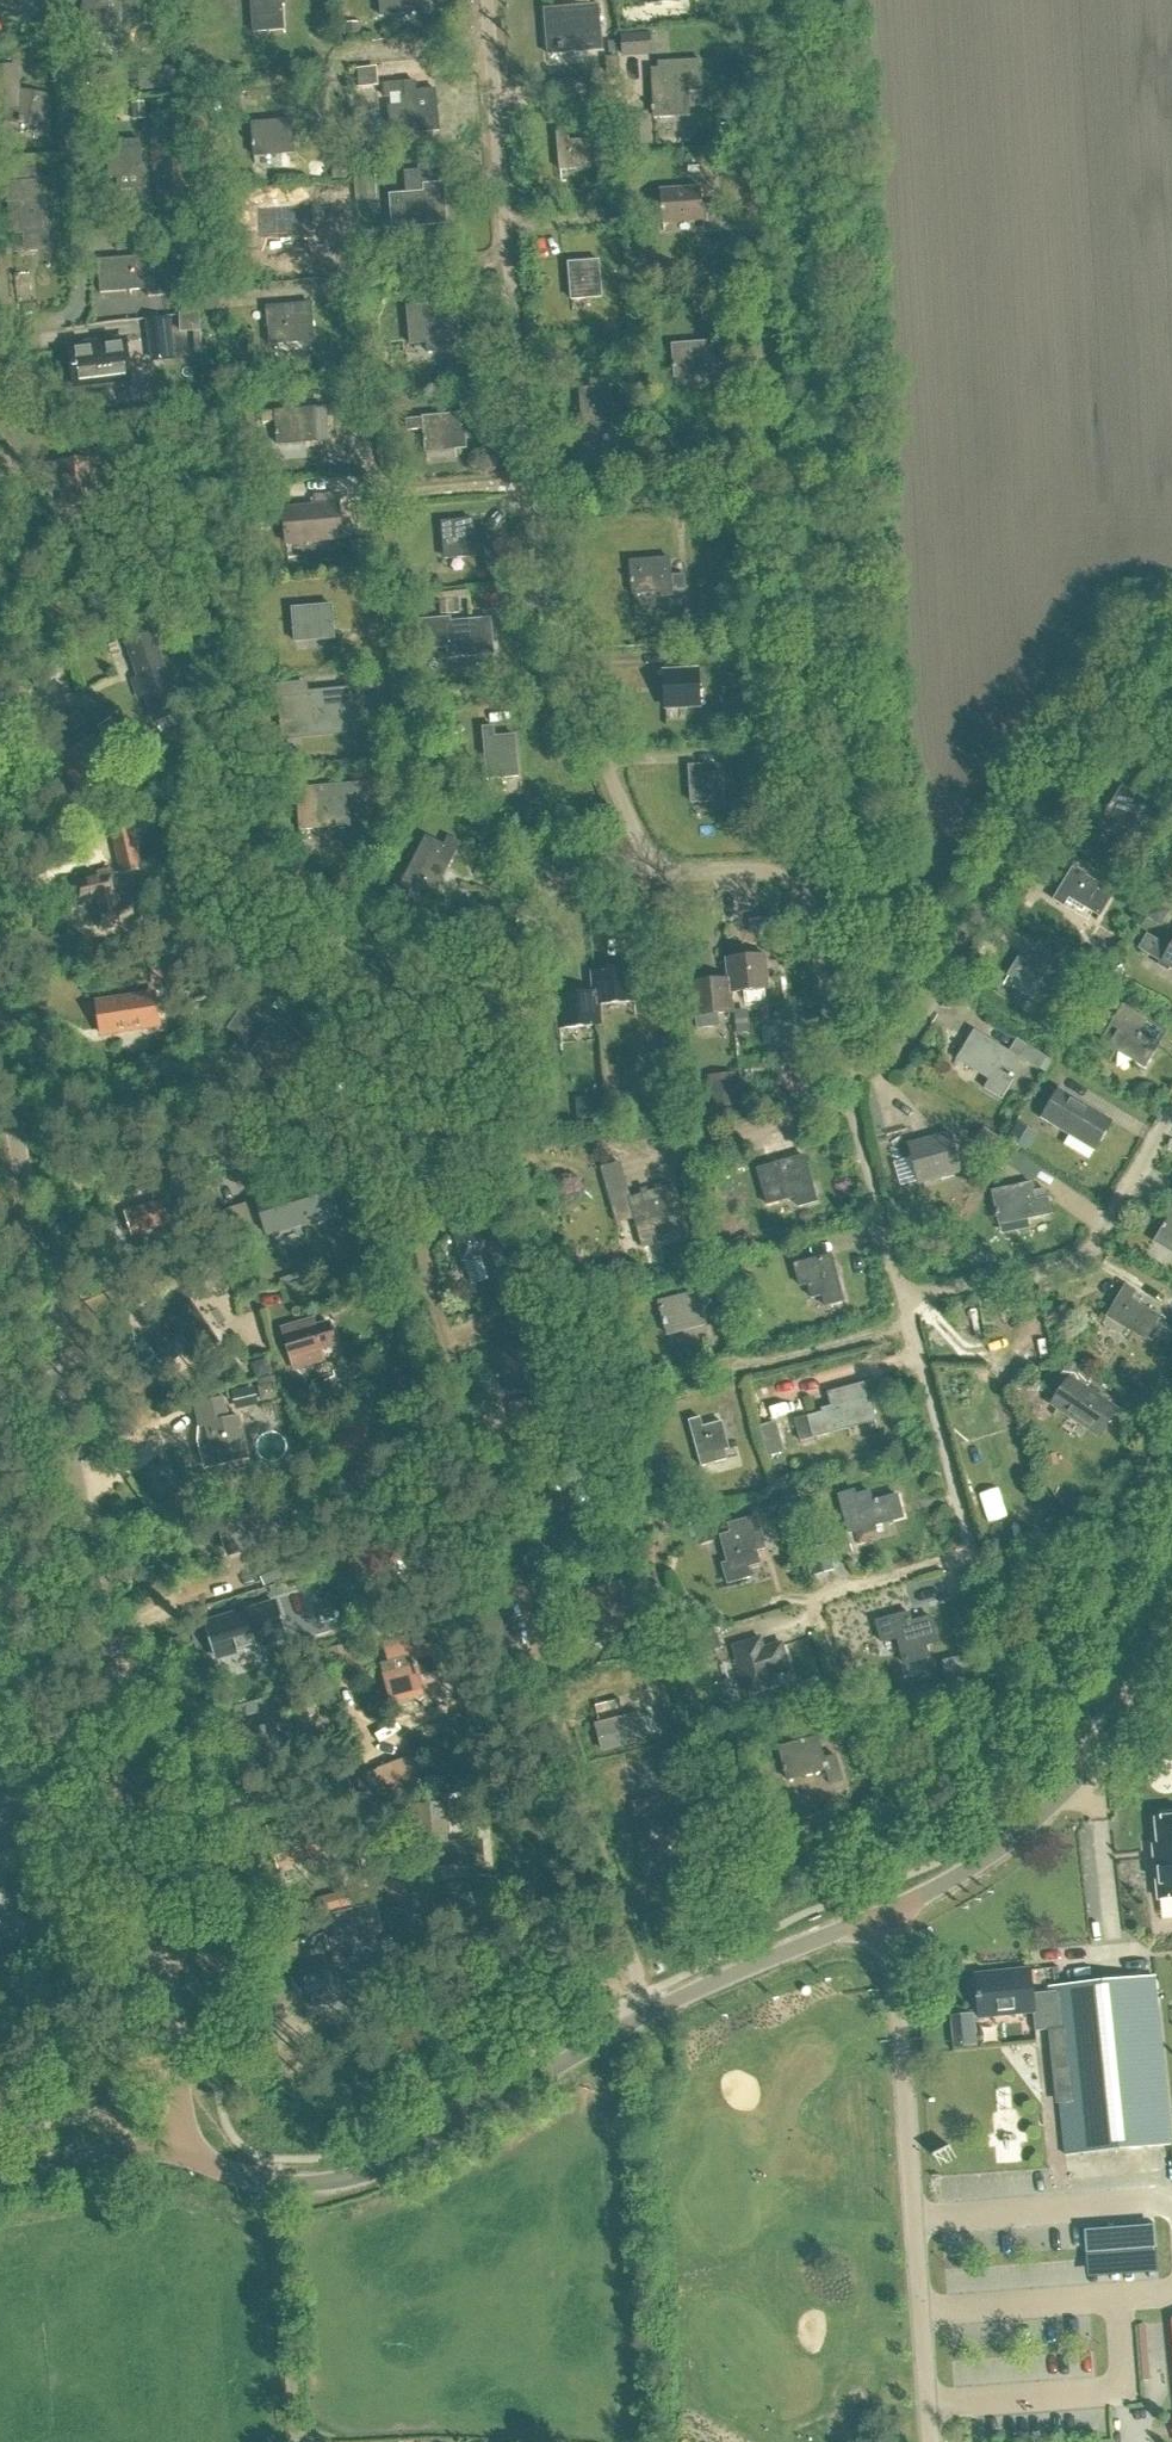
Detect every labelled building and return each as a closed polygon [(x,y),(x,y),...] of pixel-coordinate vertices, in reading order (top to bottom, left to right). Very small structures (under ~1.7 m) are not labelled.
[(121,5),(95,0),(86,0),(80,30),(116,36),(121,5)] [(254,33),(284,30),(282,0),(251,0),(254,33)] [(381,16),(400,15),(399,8),(417,7),(417,13),(429,12),(428,0),(380,0),(381,16)] [(171,3),(151,4),(152,15),(171,14),(171,3)] [(602,50),(598,5),(544,10),(548,55),(549,55),(549,49),(558,48),(558,50),(564,50),(563,47),(576,46),(577,52),(602,50)] [(345,22),(344,36),(357,36),(357,33),(360,33),(361,22),(345,22)] [(622,58),(652,56),(650,32),(620,34),(622,58)] [(609,58),(607,58),(608,74),(619,73),(617,57),(609,58)] [(670,69),(651,70),(654,118),(689,116),(688,92),(702,91),(701,61),(670,63),(670,69)] [(22,91),(18,65),(0,68),(0,112),(6,111),(4,121),(40,128),(47,97),(22,91)] [(415,82),(404,83),(384,85),(385,97),(391,97),(391,107),(389,108),(391,134),(408,133),(408,134),(439,131),(436,90),(416,91),(415,82)] [(241,96),(226,97),(226,112),(242,111),(241,96)] [(145,103),(132,104),(133,121),(146,120),(145,103)] [(293,154),(291,121),(237,124),(238,135),(252,134),(254,156),(293,154)] [(567,133),(557,134),(560,171),(591,168),(588,141),(568,142),(567,133)] [(141,141),(120,142),(121,153),(108,154),(109,178),(118,177),(119,190),(144,189),(141,141)] [(39,182),(7,185),(14,235),(24,233),(26,250),(51,247),(41,199),(39,182)] [(424,185),(425,191),(388,194),(391,229),(448,224),(444,184),(424,185)] [(700,188),(660,191),(662,224),(710,220),(710,232),(720,231),(718,205),(701,206),(700,188)] [(257,236),(315,231),(315,230),(314,230),(312,204),(313,204),(313,203),(288,204),(288,202),(279,202),(279,205),(255,207),(255,208),(256,208),(258,234),(256,234),(257,236)] [(164,255),(97,260),(100,294),(148,290),(148,298),(166,296),(164,255)] [(602,298),(599,261),(568,264),(571,300),(602,298)] [(266,309),(269,348),(316,343),(312,304),(266,309)] [(457,340),(453,304),(406,308),(410,344),(457,340)] [(180,333),(200,332),(199,313),(179,314),(180,333)] [(125,342),(68,349),(73,387),(129,380),(125,342)] [(712,342),(672,345),(675,378),(729,374),(727,359),(714,360),(712,342)] [(393,370),(373,371),(374,386),(394,385),(393,370)] [(601,424),(612,423),(609,387),(598,388),(590,389),(589,388),(579,390),(581,416),(578,416),(579,433),(602,431),(601,424)] [(314,409),(259,412),(260,423),(274,422),(276,445),(317,443),(329,442),(327,408),(314,409)] [(466,449),(463,415),(406,420),(407,432),(423,431),(425,452),(466,449)] [(64,505),(94,502),(88,461),(106,459),(103,439),(74,443),(77,463),(60,465),(64,505)] [(338,505),(283,510),(285,543),(341,538),(338,505)] [(472,520),(441,523),(444,560),(475,557),(472,520)] [(373,542),(350,544),(351,555),(374,553),(373,542)] [(672,576),(670,558),(629,562),(632,595),(662,592),(663,597),(674,596),(675,601),(688,600),(685,575),(672,576)] [(380,577),(370,578),(371,587),(381,586),(380,577)] [(460,614),(459,599),(440,600),(441,616),(460,614)] [(332,606),(292,609),(295,642),(334,639),(332,606)] [(448,616),(417,619),(420,648),(445,646),(446,659),(454,658),(494,655),(491,619),(491,615),(449,619),(448,616)] [(152,634),(128,642),(140,676),(133,679),(139,697),(146,694),(155,721),(179,713),(152,634)] [(664,672),(666,708),(698,707),(697,680),(676,681),(675,672),(664,672)] [(349,693),(282,699),(284,721),(297,720),(298,734),(352,729),(351,715),(349,693)] [(723,713),(747,712),(746,694),(722,695),(723,713)] [(60,725),(68,736),(87,723),(79,712),(60,725)] [(112,722),(102,730),(121,758),(132,750),(112,722)] [(518,776),(517,762),(514,735),(494,737),(493,727),(482,728),(486,779),(518,776)] [(117,768),(95,736),(57,762),(71,783),(75,780),(83,791),(117,768)] [(447,752),(435,766),(452,779),(463,766),(447,752)] [(689,767),(691,803),(724,801),(722,774),(700,775),(700,766),(689,767)] [(347,784),(296,788),(299,831),(351,827),(349,803),(362,802),(360,783),(347,784)] [(1148,843),(1158,826),(1165,814),(1121,788),(1103,817),(1148,843)] [(110,833),(120,877),(144,872),(135,827),(110,833)] [(426,838),(403,882),(397,894),(408,899),(419,878),(438,888),(460,844),(448,838),(444,847),(426,838)] [(1072,869),(1053,900),(1052,902),(1064,909),(1066,905),(1082,915),(1085,911),(1099,919),(1114,894),(1072,869)] [(98,879),(74,885),(78,903),(97,899),(100,910),(95,911),(100,930),(137,921),(132,903),(118,906),(116,895),(110,871),(97,874),(98,879)] [(768,917),(749,919),(751,936),(770,934),(768,917)] [(1139,949),(1171,969),(1171,944),(1169,949),(1147,936),(1139,949)] [(1052,960),(1035,950),(1026,945),(1008,976),(1017,982),(1013,989),(1033,1002),(1042,986),(1038,983),(1052,960)] [(1102,972),(1111,958),(1093,948),(1085,962),(1102,972)] [(766,1001),(764,989),(767,988),(764,956),(726,960),(728,980),(729,980),(730,992),(732,992),(744,991),(745,1003),(766,1001)] [(597,1005),(598,1005),(635,1001),(632,969),(593,972),(595,992),(596,992),(597,1005)] [(729,980),(728,980),(692,983),(695,1015),(718,1013),(733,1011),(732,992),(730,992),(729,980)] [(596,992),(595,992),(558,996),(561,1028),(599,1024),(598,1005),(597,1005),(596,992)] [(155,995),(125,999),(130,1030),(160,1026),(155,995)] [(130,1030),(125,999),(96,1004),(101,1035),(130,1030)] [(1138,1035),(1147,1020),(1122,1006),(1111,1025),(1118,1030),(1109,1046),(1145,1067),(1157,1046),(1138,1035)] [(719,1025),(718,1013),(695,1015),(696,1027),(719,1025)] [(240,1038),(229,1053),(248,1066),(254,1059),(284,1080),(305,1050),(273,1028),(266,1038),(256,1031),(248,1026),(240,1038)] [(974,1032),(957,1060),(987,1078),(981,1087),(1001,1099),(1013,1079),(998,1070),(1001,1064),(1010,1070),(1018,1058),(1039,1071),(1045,1061),(1049,1063),(1052,1058),(1048,1055),(1046,1058),(1016,1040),(1008,1053),(974,1032)] [(1059,1056),(1065,1060),(1072,1059),(1077,1053),(1076,1046),(1069,1041),(1062,1043),(1059,1048),(1059,1056)] [(711,1109),(738,1106),(735,1081),(708,1084),(711,1109)] [(1058,1089),(1040,1118),(1094,1151),(1112,1122),(1058,1089)] [(1017,1122),(1006,1141),(1020,1150),(1032,1131),(1017,1122)] [(984,1128),(974,1142),(991,1153),(1000,1138),(984,1128)] [(917,1143),(906,1146),(917,1184),(928,1181),(961,1172),(950,1134),(917,1143)] [(563,1140),(562,1168),(621,1169),(621,1141),(563,1140)] [(1007,1144),(997,1158),(1010,1166),(1020,1152),(1007,1144)] [(804,1157),(779,1164),(757,1170),(767,1205),(795,1197),(798,1207),(816,1202),(804,1157)] [(626,1180),(607,1186),(611,1200),(630,1195),(626,1180)] [(322,1181),(266,1196),(274,1227),(288,1223),(300,1220),(302,1227),(333,1219),(322,1181)] [(698,1187),(703,1205),(717,1202),(713,1183),(698,1187)] [(992,1192),(999,1225),(1050,1214),(1047,1198),(1034,1201),(1031,1184),(992,1192)] [(674,1186),(629,1199),(639,1234),(643,1249),(689,1236),(685,1221),(674,1186)] [(132,1234),(178,1218),(169,1191),(157,1195),(159,1201),(125,1213),(132,1234)] [(490,1204),(475,1208),(479,1223),(495,1219),(520,1211),(516,1196),(490,1204)] [(244,1232),(254,1229),(246,1204),(237,1207),(244,1232)] [(1157,1238),(1171,1246),(1171,1213),(1157,1238)] [(510,1266),(496,1222),(479,1227),(481,1233),(458,1239),(464,1259),(483,1254),(491,1280),(506,1276),(504,1268),(510,1266)] [(843,1302),(831,1255),(794,1265),(799,1285),(807,1283),(811,1298),(822,1295),(825,1306),(843,1302)] [(1143,1296),(1135,1291),(1125,1285),(1107,1317),(1146,1340),(1159,1316),(1138,1304),(1143,1296)] [(667,1335),(705,1325),(700,1306),(712,1303),(708,1290),(658,1303),(667,1335)] [(173,1330),(153,1343),(166,1362),(186,1349),(192,1358),(214,1343),(186,1301),(164,1317),(173,1330)] [(524,1318),(502,1323),(506,1337),(527,1332),(524,1318)] [(310,1320),(282,1329),(294,1370),(324,1361),(320,1350),(335,1345),(329,1323),(312,1327),(310,1320)] [(527,1342),(491,1353),(495,1368),(500,1366),(509,1396),(540,1387),(527,1342)] [(264,1358),(250,1363),(256,1378),(270,1374),(264,1358)] [(1092,1377),(1069,1362),(1058,1379),(1060,1380),(1059,1385),(1062,1387),(1049,1406),(1099,1439),(1119,1409),(1086,1387),(1092,1377)] [(307,1389),(313,1402),(339,1391),(353,1388),(347,1368),(332,1373),(334,1378),(307,1389)] [(273,1382),(258,1386),(261,1400),(276,1397),(273,1382)] [(809,1422),(796,1426),(800,1441),(876,1421),(865,1383),(827,1393),(832,1412),(808,1418),(809,1422)] [(226,1398),(194,1406),(199,1427),(205,1425),(216,1467),(251,1458),(240,1415),(231,1417),(226,1398)] [(727,1459),(724,1450),(729,1449),(721,1422),(701,1427),(699,1418),(688,1421),(700,1466),(727,1459)] [(1148,1443),(1158,1429),(1145,1419),(1134,1433),(1148,1443)] [(551,1509),(552,1514),(567,1509),(570,1519),(584,1515),(576,1485),(563,1489),(560,1479),(533,1487),(541,1512),(551,1509)] [(903,1518),(897,1495),(872,1502),(869,1492),(856,1495),(854,1491),(838,1495),(842,1512),(848,1510),(854,1532),(858,1545),(868,1542),(867,1537),(873,1536),(870,1527),(903,1518)] [(277,1515),(266,1518),(264,1508),(219,1520),(229,1553),(273,1541),(270,1529),(281,1526),(277,1515)] [(816,1511),(807,1514),(810,1524),(818,1521),(816,1511)] [(731,1534),(720,1536),(728,1564),(722,1566),(727,1585),(751,1578),(748,1567),(760,1564),(756,1551),(765,1549),(757,1517),(728,1525),(731,1534)] [(385,1537),(346,1565),(362,1587),(384,1572),(401,1560),(385,1537)] [(849,1539),(832,1544),(835,1557),(852,1553),(849,1539)] [(282,1557),(262,1568),(272,1584),(292,1573),(282,1557)] [(624,1583),(585,1594),(579,1595),(591,1638),(636,1626),(624,1583)] [(505,1596),(489,1599),(500,1647),(516,1643),(505,1596)] [(243,1613),(207,1624),(217,1658),(285,1637),(275,1603),(253,1610),(243,1613)] [(912,1622),(909,1613),(876,1622),(882,1642),(897,1638),(904,1664),(928,1658),(925,1646),(937,1643),(930,1617),(912,1622)] [(714,1634),(699,1639),(705,1658),(720,1652),(714,1634)] [(434,1643),(431,1643),(411,1649),(407,1637),(383,1644),(388,1662),(379,1665),(390,1703),(422,1694),(420,1689),(446,1681),(434,1643)] [(760,1640),(748,1643),(731,1648),(746,1697),(775,1688),(771,1676),(789,1670),(781,1643),(762,1649),(760,1640)] [(619,1698),(593,1705),(598,1724),(594,1725),(602,1754),(647,1743),(645,1735),(641,1718),(640,1713),(624,1717),(619,1698)] [(235,1720),(259,1713),(255,1701),(232,1708),(235,1720)] [(654,1715),(641,1718),(645,1735),(665,1730),(663,1719),(655,1721),(654,1715)] [(246,1733),(257,1773),(284,1766),(279,1746),(288,1743),(283,1725),(274,1727),(273,1726),(246,1733)] [(778,1748),(788,1781),(826,1770),(830,1784),(841,1780),(836,1762),(825,1765),(817,1737),(778,1748)] [(424,1789),(412,1756),(378,1768),(390,1801),(424,1789)] [(676,1759),(656,1763),(664,1798),(683,1794),(676,1759)] [(6,1940),(12,1946),(33,1928),(15,1908),(29,1897),(11,1876),(24,1865),(7,1845),(29,1827),(20,1817),(23,1814),(5,1793),(0,1798),(0,1878),(4,1883),(0,1886),(0,1906),(7,1914),(0,1920),(0,1945),(6,1940)] [(419,1850),(435,1848),(437,1867),(468,1864),(466,1841),(448,1843),(445,1803),(414,1805),(416,1837),(418,1837),(419,1850)] [(669,1807),(631,1816),(641,1858),(679,1850),(669,1807)] [(375,1813),(377,1820),(384,1817),(382,1811),(375,1813)] [(1152,1844),(1157,1899),(1160,1898),(1161,1918),(1171,1917),(1171,1812),(1161,1812),(1158,1818),(1155,1818),(1157,1844),(1152,1844)] [(312,1815),(266,1828),(278,1869),(305,1862),(305,1863),(307,1869),(325,1864),(319,1837),(312,1815)] [(351,1909),(325,1916),(333,1942),(358,1935),(351,1909)] [(321,1933),(296,1939),(296,1940),(301,1959),(299,1960),(308,1994),(310,1994),(313,2006),(339,2000),(335,1986),(337,1986),(329,1952),(326,1953),(321,1933)] [(1030,1969),(974,1975),(978,2017),(1032,2012),(1034,2032),(1053,2031),(1065,2154),(1170,2143),(1154,1977),(1048,1988),(1048,1992),(1032,1993),(1030,1969)]
